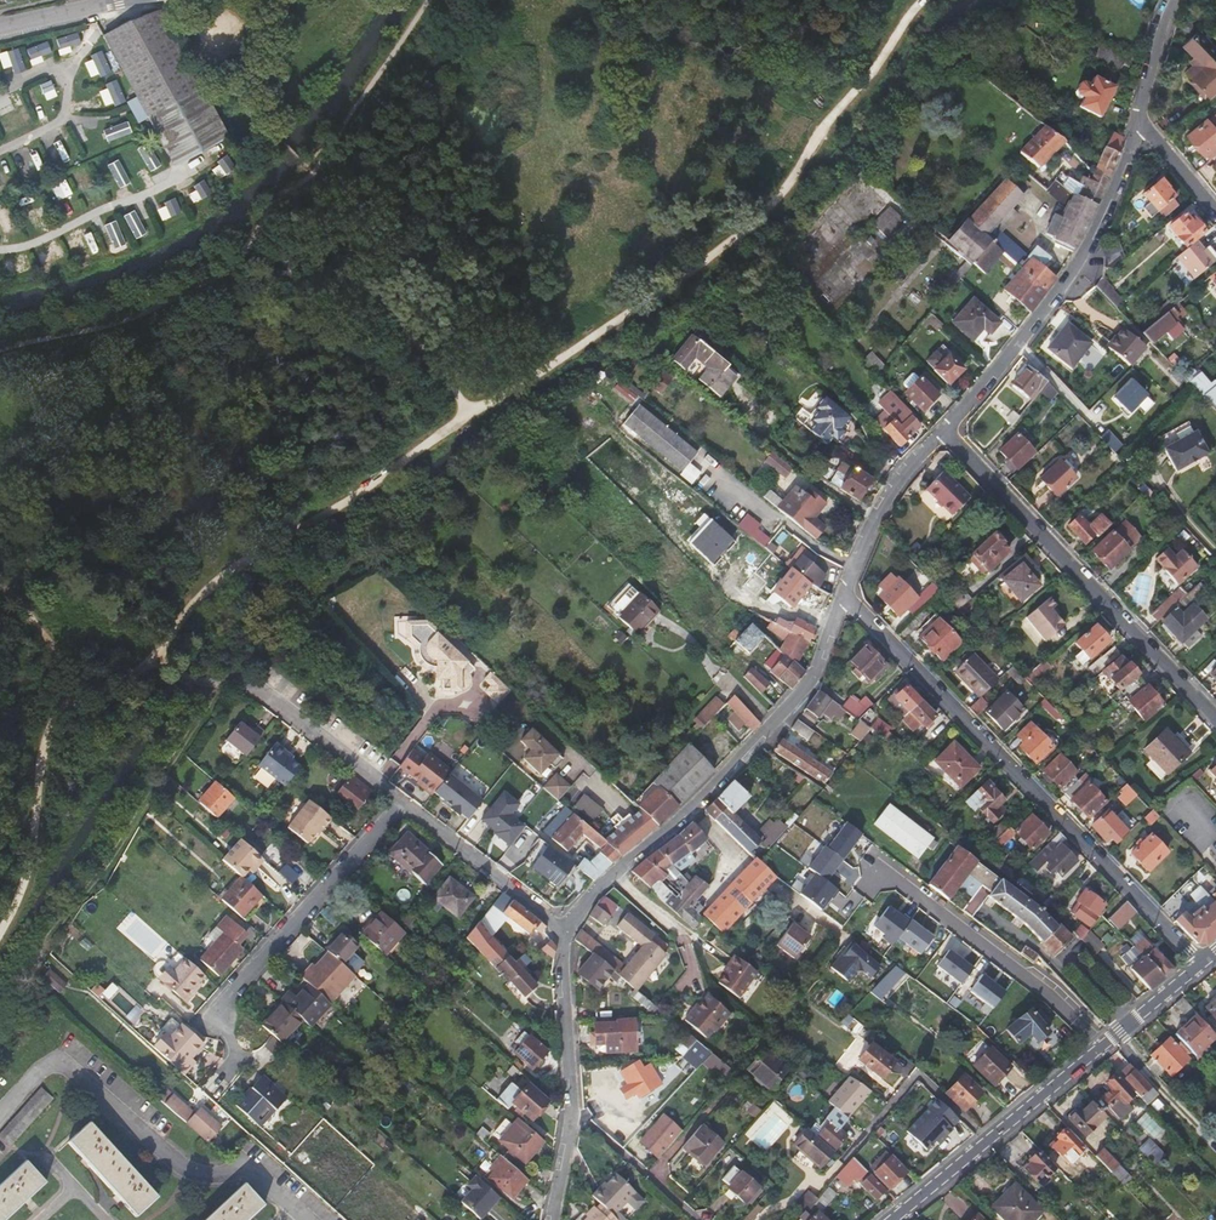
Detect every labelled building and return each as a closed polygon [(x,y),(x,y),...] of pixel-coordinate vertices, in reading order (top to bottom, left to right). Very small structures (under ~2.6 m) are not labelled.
[(162,7),(106,36),(138,98),(148,117),(174,166),(230,137),(162,7)] [(1210,99),(1215,94),(1215,63),(1212,59),(1215,55),(1215,49),(1199,31),(1184,46),(1194,57),(1203,67),(1191,78),(1202,90),(1192,99),(1200,107),(1209,98),(1210,99)] [(70,37),(63,40),(70,55),(77,51),(70,37)] [(957,44),(950,37),(944,43),(951,50),(957,44)] [(49,45),(41,48),(46,60),(53,57),(49,45)] [(1125,62),(1101,45),(1091,58),(1116,76),(1125,62)] [(13,51),(4,55),(10,70),(19,66),(13,51)] [(112,67),(104,52),(97,55),(104,71),(112,67)] [(1187,72),(1191,78),(1203,67),(1194,57),(1189,62),(1193,66),(1187,72)] [(1115,88),(1094,77),(1090,85),(1083,82),(1078,84),(1074,92),(1076,97),(1082,100),(1078,108),(1099,119),(1115,88)] [(58,98),(54,88),(42,93),(47,103),(58,98)] [(126,104),(120,88),(111,91),(117,107),(126,104)] [(148,117),(138,98),(128,103),(132,111),(138,122),(145,118),(148,117)] [(1208,161),(1215,155),(1215,154),(1215,113),(1207,121),(1205,118),(1186,135),(1208,161)] [(108,140),(133,131),(128,119),(104,128),(108,140)] [(1039,168),(1064,143),(1065,142),(1045,126),(1019,152),(1039,168)] [(1105,147),(1093,174),(1108,182),(1120,156),(1124,137),(1113,131),(1106,148),(1105,147)] [(139,147),(151,170),(161,165),(149,142),(139,147)] [(108,163),(120,187),(131,182),(120,158),(108,163)] [(985,238),(1011,208),(1028,189),(1011,174),(946,244),(960,256),(962,254),(968,259),(957,271),(955,269),(941,285),(949,291),(961,277),(973,263),(991,243),(985,238)] [(1082,177),(1073,194),(1097,206),(1101,199),(1108,182),(1093,174),(1090,181),(1082,177)] [(60,200),(74,193),(66,178),(52,185),(60,200)] [(1053,243),(1073,252),(1097,206),(1073,194),(1055,179),(1045,190),(1049,193),(1052,189),(1070,203),(1067,211),(1063,220),(1052,215),(1043,234),(1054,239),(1053,243)] [(1166,189),(1160,181),(1143,195),(1150,202),(1143,209),(1151,218),(1176,197),(1168,187),(1166,189)] [(1048,194),(1067,211),(1070,203),(1052,189),(1049,193),(1048,194)] [(22,199),(28,215),(43,209),(37,193),(22,199)] [(158,206),(162,218),(181,211),(177,199),(158,206)] [(1178,204),(1174,199),(1158,211),(1163,217),(1178,204)] [(136,238),(148,231),(135,208),(124,214),(136,238)] [(1018,214),(1011,208),(985,238),(991,243),(999,233),(1001,234),(1018,214)] [(895,211),(879,230),(894,243),(911,224),(895,211)] [(1185,248),(1204,233),(1191,217),(1188,219),(1184,215),(1168,228),(1185,248)] [(105,224),(115,248),(127,243),(116,219),(105,224)] [(999,233),(991,243),(1014,263),(1021,254),(1012,246),(1013,244),(1001,234),(999,233)] [(1203,250),(1195,241),(1177,256),(1194,277),(1212,261),(1203,250)] [(1119,242),(1101,248),(1103,257),(1104,267),(1113,270),(1123,262),(1120,252),(1123,251),(1119,242)] [(1002,289),(1030,313),(1032,310),(1047,291),(1019,267),(1014,263),(991,243),(973,263),(985,274),(997,260),(1014,275),(1002,289)] [(1037,246),(1019,267),(1047,291),(1056,279),(1043,268),(1050,258),(1037,246)] [(1205,248),(1203,250),(1212,261),(1215,259),(1205,248)] [(1123,302),(1101,278),(1095,287),(1116,308),(1123,302)] [(1192,307),(1184,299),(1177,304),(1183,311),(1184,313),(1192,307)] [(984,330),(989,335),(999,323),(973,301),(953,323),(974,342),(984,330)] [(1183,311),(1177,304),(1142,334),(1151,344),(1165,332),(1172,340),(1183,331),(1176,323),(1179,321),(1176,318),(1183,311)] [(937,331),(943,325),(930,313),(924,320),(930,325),(937,331)] [(1088,341),(1092,336),(1072,318),(1047,348),(1072,369),(1092,343),(1088,341)] [(925,329),(930,325),(924,320),(920,325),(925,329)] [(1123,328),(1107,348),(1130,367),(1146,348),(1123,328)] [(723,352),(697,329),(670,360),(691,376),(699,367),(705,373),(699,380),(720,397),(736,378),(726,369),(728,366),(718,358),(723,352)] [(980,346),(989,335),(984,330),(974,342),(980,346)] [(942,346),(936,352),(943,360),(950,354),(942,346)] [(964,370),(950,354),(943,360),(936,352),(926,362),(948,386),(964,370)] [(871,353),(864,360),(877,375),(884,366),(871,353)] [(1035,390),(1040,394),(1041,392),(1048,385),(1026,367),(1012,385),(1028,398),(1035,390)] [(673,377),(663,370),(651,388),(661,395),(673,377)] [(938,395),(920,377),(904,394),(923,412),(938,395)] [(1129,415),(1148,396),(1132,380),(1113,399),(1123,408),(1129,415)] [(619,382),(613,389),(632,404),(637,397),(619,382)] [(1056,395),(1057,393),(1048,384),(1048,385),(1041,392),(1047,397),(1051,391),(1056,395)] [(1215,407),(1215,385),(1205,393),(1215,407)] [(912,415),(903,405),(887,388),(873,400),(886,414),(877,423),(885,431),(883,433),(888,440),(890,438),(898,447),(919,428),(910,417),(912,415)] [(815,425),(808,431),(818,440),(826,445),(831,440),(836,444),(837,442),(849,430),(845,427),(851,421),(827,399),(817,410),(819,412),(811,421),(815,425)] [(697,454),(637,406),(622,424),(682,473),(697,454)] [(1129,415),(1123,408),(1121,410),(1127,417),(1129,415)] [(817,410),(802,425),(808,431),(815,425),(811,421),(819,412),(817,410)] [(1007,423),(1012,426),(1019,417),(1015,414),(1007,423)] [(1078,423),(1082,419),(1077,414),(1074,417),(1078,423)] [(857,437),(849,430),(837,442),(848,446),(849,445),(857,437)] [(1206,454),(1194,431),(1193,432),(1164,447),(1162,448),(1174,470),(1206,454)] [(1034,452),(1017,434),(999,451),(1010,463),(1008,465),(1014,471),(1034,452)] [(475,458),(465,469),(471,475),(482,464),(475,458)] [(792,469),(778,458),(771,467),(785,478),(792,469)] [(1076,479),(1059,460),(1039,479),(1057,498),(1076,479)] [(829,483),(857,502),(871,481),(854,470),(853,472),(841,465),(829,483)] [(969,498),(943,473),(925,491),(952,516),(969,498)] [(1134,484),(1143,495),(1148,489),(1139,479),(1134,484)] [(794,487),(776,509),(815,540),(825,528),(814,519),(826,505),(807,490),(804,495),(794,487)] [(1155,507),(1160,502),(1148,489),(1143,495),(1155,507)] [(782,501),(768,490),(763,497),(776,509),(782,501)] [(748,515),(737,527),(749,537),(756,529),(760,524),(748,515)] [(1107,528),(1110,525),(1100,515),(1088,526),(1079,515),(1067,526),(1084,545),(1096,535),(1098,537),(1107,528)] [(1111,532),(1107,528),(1098,537),(1087,547),(1108,571),(1129,553),(1127,551),(1140,539),(1123,520),(1111,532)] [(756,529),(749,537),(776,559),(783,551),(756,529)] [(994,533),(971,555),(974,559),(963,568),(963,572),(958,576),(958,577),(959,577),(959,578),(959,579),(960,579),(960,580),(961,580),(961,581),(962,581),(963,581),(968,577),(973,583),(976,582),(986,572),(987,573),(1008,553),(1000,544),(1002,541),(994,533)] [(916,542),(905,553),(913,561),(924,551),(916,542)] [(789,560),(785,565),(791,570),(808,584),(818,590),(823,581),(835,587),(841,572),(823,563),(820,570),(811,564),(815,559),(801,548),(791,561),(789,560)] [(1179,585),(1198,567),(1182,551),(1175,557),(1167,549),(1156,560),(1179,585)] [(1035,571),(1021,556),(998,575),(1003,581),(1020,601),(1038,586),(1029,576),(1035,571)] [(791,609),(808,584),(791,570),(772,595),(776,597),(783,603),(791,609)] [(906,610),(913,616),(938,592),(923,576),(918,581),(926,590),(916,599),(897,578),(878,596),(887,605),(890,609),(898,617),(906,610)] [(1022,604),(1020,601),(1003,581),(998,586),(1017,608),(1022,604)] [(658,612),(627,583),(606,606),(637,635),(658,612)] [(1205,590),(1199,584),(1172,608),(1160,620),(1164,624),(1170,630),(1167,634),(1169,636),(1173,633),(1187,650),(1203,635),(1196,628),(1206,619),(1194,606),(1184,615),(1180,611),(1184,610),(1205,590)] [(963,593),(950,604),(956,610),(969,599),(963,593)] [(777,610),(783,603),(776,597),(770,605),(777,610)] [(756,598),(747,610),(757,614),(764,604),(756,598)] [(1055,616),(1050,611),(1053,608),(1055,606),(1049,598),(1025,618),(1045,641),(1063,626),(1055,616)] [(1151,614),(1158,622),(1160,620),(1172,608),(1166,601),(1151,614)] [(1058,614),(1053,608),(1050,611),(1055,616),(1058,614)] [(781,612),(775,625),(790,632),(808,642),(812,634),(815,628),(781,612)] [(783,641),(790,632),(775,625),(756,615),(751,624),(764,635),(769,630),(783,641)] [(961,644),(938,620),(933,624),(929,620),(917,632),(921,636),(919,638),(941,662),(961,644)] [(749,653),(764,635),(751,624),(750,625),(741,635),(735,641),(749,653)] [(1160,627),(1167,634),(1170,630),(1164,624),(1160,627)] [(431,625),(423,625),(408,626),(409,643),(423,642),(429,648),(428,649),(427,652),(427,656),(429,659),(431,662),(434,664),(438,664),(439,683),(451,683),(452,695),(460,695),(460,694),(463,693),(466,692),(468,690),(470,687),(470,683),(469,680),(468,678),(465,675),(462,674),(460,674),(460,673),(458,671),(466,663),(446,644),(448,641),(431,625)] [(1082,651),(1089,659),(1106,645),(1101,638),(1104,636),(1095,626),(1075,643),(1082,651)] [(728,636),(734,642),(735,641),(741,635),(734,629),(728,636)] [(460,630),(454,636),(459,641),(465,635),(460,630)] [(783,641),(778,647),(778,648),(797,663),(808,642),(790,632),(783,641)] [(880,668),(884,663),(865,645),(847,663),(853,670),(851,672),(858,679),(861,676),(867,682),(872,676),(874,678),(882,670),(880,668)] [(1086,670),(1092,678),(1120,654),(1114,647),(1086,670)] [(763,664),(792,690),(806,671),(797,663),(778,648),(763,664)] [(1085,662),(1089,659),(1082,651),(1078,655),(1085,662)] [(977,691),(982,696),(985,693),(997,681),(972,655),(957,671),(967,682),(964,684),(974,694),(977,691)] [(1142,681),(1122,657),(1104,672),(1119,690),(1110,697),(1115,704),(1124,696),(1142,681)] [(1049,667),(1044,661),(1022,678),(1024,681),(1028,684),(1049,667)] [(741,664),(737,670),(743,677),(748,671),(741,664)] [(1019,685),(1024,681),(1022,678),(1011,667),(1006,672),(1019,685)] [(748,671),(743,677),(760,694),(770,685),(751,668),(748,671)] [(954,674),(964,684),(967,682),(957,671),(954,674)] [(417,680),(412,675),(398,691),(403,695),(417,680)] [(500,706),(513,692),(496,675),(488,684),(493,688),(487,694),(500,706)] [(1162,706),(1142,681),(1124,696),(1144,721),(1162,706)] [(909,712),(920,701),(904,685),(903,687),(898,691),(895,688),(890,692),(909,712)] [(840,720),(846,712),(841,708),(817,691),(804,708),(818,719),(822,714),(831,720),(835,715),(840,720)] [(990,698),(985,693),(982,696),(979,699),(968,709),(975,716),(986,705),(984,703),(990,698)] [(1023,711),(1006,693),(985,712),(1002,731),(1008,726),(1010,728),(1019,718),(1017,717),(1023,711)] [(724,705),(751,734),(754,731),(760,724),(732,696),(724,705)] [(373,697),(368,702),(378,710),(383,704),(373,697)] [(694,721),(701,729),(712,717),(724,705),(716,697),(694,721)] [(849,697),(841,708),(846,712),(857,720),(867,710),(858,703),(851,698),(849,697)] [(1058,721),(1061,718),(1058,715),(1053,710),(1043,700),(1038,705),(1051,719),(1054,717),(1058,721)] [(935,716),(920,701),(909,712),(901,719),(913,732),(921,724),(928,730),(932,726),(929,723),(935,716)] [(871,712),(867,710),(857,720),(860,722),(869,729),(881,738),(887,733),(890,729),(870,714),(871,712)] [(808,741),(814,732),(796,720),(790,729),(808,741)] [(849,735),(858,742),(869,729),(860,722),(849,735)] [(225,741),(245,756),(264,733),(255,726),(252,729),(250,732),(246,729),(239,723),(225,741)] [(1053,749),(1029,724),(1013,738),(1020,745),(1018,747),(1033,763),(1039,757),(1042,759),(1053,749)] [(1095,730),(1090,724),(1080,733),(1084,738),(1095,730)] [(552,765),(560,757),(529,728),(518,739),(523,744),(520,756),(537,772),(547,761),(552,765)] [(1172,739),(1164,730),(1144,750),(1166,774),(1180,760),(1183,763),(1192,754),(1175,736),(1172,739)] [(898,741),(887,733),(881,738),(893,746),(898,741)] [(833,774),(782,740),(773,752),(826,786),(833,774)] [(928,750),(921,742),(906,756),(915,762),(928,750)] [(953,743),(933,763),(959,789),(978,769),(953,743)] [(259,766),(284,787),(285,785),(300,767),(292,760),(287,756),(289,753),(276,744),(259,766)] [(714,771),(688,744),(684,748),(660,774),(652,783),(633,803),(640,810),(657,825),(666,816),(700,784),(714,771)] [(457,816),(466,822),(480,804),(446,777),(451,771),(428,753),(410,776),(422,785),(421,787),(449,809),(447,812),(455,818),(457,816)] [(1063,794),(1076,782),(1073,778),(1076,774),(1058,755),(1041,771),(1044,775),(1048,779),(1045,782),(1047,784),(1049,786),(1052,783),(1063,794)] [(542,787),(555,799),(568,785),(554,773),(542,787)] [(1111,778),(1121,789),(1126,785),(1115,774),(1111,778)] [(358,809),(372,792),(350,775),(336,792),(358,809)] [(1165,805),(1192,781),(1189,777),(1162,801),(1165,805)] [(215,782),(197,802),(216,818),(233,798),(221,788),(215,782)] [(749,798),(733,782),(716,798),(730,812),(717,823),(740,846),(750,854),(761,841),(733,815),(749,798)] [(1082,788),(1076,782),(1063,794),(1087,819),(1105,802),(1087,783),(1082,788)] [(1004,802),(987,784),(977,794),(974,792),(963,803),(972,812),(977,807),(980,805),(995,820),(1005,811),(1000,806),(1004,802)] [(1126,806),(1137,796),(1126,785),(1121,789),(1118,792),(1121,796),(1119,798),(1126,806)] [(510,846),(525,827),(510,815),(518,804),(503,792),(480,820),(499,834),(497,836),(510,846)] [(707,812),(717,823),(730,812),(716,798),(705,810),(707,812)] [(330,820),(307,802),(285,829),(306,845),(314,835),(320,827),(322,829),(330,820)] [(625,808),(633,816),(640,810),(633,803),(632,802),(625,808)] [(538,819),(546,827),(564,807),(561,804),(556,810),(550,805),(538,819)] [(927,847),(931,840),(886,805),(872,824),(918,858),(927,847)] [(583,858),(575,868),(593,882),(603,871),(621,856),(584,823),(578,819),(564,807),(546,827),(543,831),(567,852),(583,835),(600,850),(589,863),(583,858)] [(800,807),(784,825),(787,828),(788,829),(804,811),(800,807)] [(533,813),(529,808),(525,813),(530,817),(533,813)] [(591,815),(584,823),(621,856),(657,825),(640,810),(633,816),(610,836),(603,830),(605,827),(591,815)] [(1150,826),(1158,818),(1151,810),(1143,818),(1150,826)] [(585,811),(578,819),(584,823),(591,815),(585,811)] [(1110,838),(1116,844),(1128,832),(1108,811),(1091,827),(1106,842),(1110,838)] [(1013,832),(1008,827),(1002,834),(986,849),(978,857),(1011,881),(1015,876),(991,857),(1015,834),(1019,838),(1017,841),(1022,847),(1025,844),(1032,851),(1049,834),(1031,815),(1013,832)] [(835,817),(821,841),(828,846),(843,822),(835,817)] [(768,850),(787,828),(784,825),(778,820),(773,825),(768,821),(760,830),(769,838),(763,845),(768,850)] [(708,843),(694,824),(692,822),(675,838),(658,850),(681,877),(697,862),(693,856),(708,843)] [(826,849),(841,860),(860,835),(845,824),(826,849)] [(320,827),(314,835),(316,837),(322,829),(320,827)] [(983,846),(986,849),(1002,834),(999,832),(983,846)] [(1065,840),(1059,833),(1027,864),(1035,872),(1045,862),(1048,865),(1043,870),(1050,876),(1054,872),(1061,879),(1078,861),(1069,852),(1061,844),(1065,840)] [(389,853),(424,885),(442,865),(407,834),(389,853)] [(1166,852),(1149,834),(1141,842),(1138,839),(1134,844),(1136,847),(1130,853),(1147,870),(1166,852)] [(931,840),(927,847),(932,850),(936,844),(931,840)] [(556,852),(547,845),(530,865),(556,886),(573,866),(556,852)] [(956,846),(927,885),(948,901),(968,875),(981,885),(977,889),(1023,924),(1041,942),(1040,943),(1052,956),(1070,938),(1058,925),(1056,927),(1038,908),(956,846)] [(262,858),(249,847),(230,868),(241,877),(250,886),(263,872),(266,875),(272,868),(262,858)] [(824,882),(841,860),(826,849),(823,847),(807,869),(814,874),(824,882)] [(648,858),(631,871),(644,883),(649,888),(647,890),(693,930),(702,919),(697,914),(702,908),(685,891),(690,886),(681,877),(658,850),(648,858)] [(268,852),(262,858),(272,868),(280,874),(286,867),(268,852)] [(702,915),(721,933),(776,878),(773,875),(759,862),(756,860),(743,873),(702,915)] [(824,882),(814,874),(799,895),(820,910),(829,898),(832,900),(838,892),(824,882)] [(699,876),(690,886),(685,891),(695,901),(702,896),(710,887),(699,876)] [(241,877),(221,900),(242,919),(262,896),(250,886),(241,877)] [(1167,913),(1197,884),(1190,877),(1160,906),(1167,913)] [(449,878),(433,898),(458,918),(474,897),(449,878)] [(1174,921),(1198,945),(1203,945),(1207,942),(1215,934),(1215,904),(1199,887),(1190,896),(1202,908),(1193,917),(1197,921),(1193,924),(1182,913),(1174,921)] [(1097,915),(1100,917),(1101,916),(1103,913),(1100,910),(1105,904),(1086,890),(1071,910),(1076,913),(1074,915),(1089,926),(1097,915)] [(491,938),(507,919),(502,914),(512,901),(502,894),(478,924),(491,938)] [(973,914),(982,898),(974,894),(965,910),(973,914)] [(617,907),(604,896),(600,899),(597,904),(611,915),(617,907)] [(1054,901),(1050,897),(1042,904),(1047,908),(1054,901)] [(539,935),(545,927),(512,901),(502,914),(507,919),(529,936),(534,931),(539,935)] [(1117,930),(1136,912),(1126,901),(1106,921),(1117,930)] [(602,926),(611,915),(597,904),(590,916),(602,926)] [(334,924),(341,917),(337,914),(327,905),(320,912),(334,924)] [(380,913),(361,935),(384,955),(404,933),(380,913)] [(424,926),(408,913),(401,921),(417,935),(424,926)] [(625,967),(581,929),(573,940),(579,945),(592,955),(624,982),(634,991),(636,992),(667,956),(650,941),(654,935),(627,914),(617,927),(642,947),(625,967)] [(206,953),(200,960),(218,975),(234,956),(238,959),(240,956),(237,953),(241,947),(242,946),(237,942),(244,933),(224,917),(217,925),(225,932),(206,953)] [(775,946),(793,960),(809,939),(799,931),(802,928),(794,921),(775,946)] [(897,938),(919,955),(932,938),(909,921),(897,938)] [(503,950),(491,938),(478,924),(465,939),(488,962),(503,950)] [(199,946),(206,953),(225,932),(217,925),(199,946)] [(1080,925),(1074,933),(1081,940),(1088,931),(1080,925)] [(1109,929),(1100,938),(1107,944),(1116,935),(1109,929)] [(1104,946),(1088,931),(1081,940),(1095,955),(1104,946)] [(342,932),(325,951),(327,953),(340,965),(341,964),(352,952),(357,946),(342,932)] [(1144,937),(1134,947),(1145,958),(1164,977),(1174,969),(1144,937)] [(547,941),(540,950),(553,961),(556,950),(555,949),(547,941)] [(843,953),(852,944),(850,942),(841,951),(843,953)] [(878,967),(852,944),(843,953),(841,951),(828,966),(844,980),(852,972),(859,971),(867,979),(878,967)] [(1019,952),(1032,962),(1037,955),(1025,945),(1019,952)] [(1121,959),(1129,968),(1133,964),(1136,967),(1145,958),(1134,947),(1121,959)] [(948,949),(936,966),(963,983),(974,965),(948,949)] [(538,987),(528,977),(524,973),(528,969),(526,967),(532,961),(524,953),(514,962),(503,950),(488,962),(508,983),(509,981),(526,998),(538,987)] [(192,990),(205,976),(177,951),(166,963),(165,961),(162,961),(159,961),(157,962),(155,964),(153,967),(153,971),(154,974),(164,982),(185,1002),(186,1002),(194,993),(192,990)] [(352,952),(341,964),(347,969),(358,957),(352,952)] [(340,965),(327,953),(316,965),(311,970),(308,968),(300,977),(308,984),(330,1003),(353,976),(340,965)] [(621,985),(624,982),(592,955),(578,973),(597,989),(599,987),(601,989),(607,980),(606,979),(608,976),(611,978),(610,979),(614,984),(616,981),(621,985)] [(728,970),(724,977),(718,985),(737,999),(756,973),(733,956),(725,967),(728,970)] [(1129,968),(1149,990),(1156,984),(1164,977),(1145,958),(1136,967),(1133,964),(1129,968)] [(896,964),(871,990),(882,1000),(906,974),(896,964)] [(720,974),(724,977),(728,970),(725,967),(720,974)] [(49,969),(42,979),(60,994),(68,985),(49,969)] [(969,992),(992,1009),(1004,993),(982,975),(969,992)] [(309,1027),(330,1004),(330,1003),(308,984),(295,999),(288,993),(280,1001),(282,1002),(302,1020),(309,1027)] [(653,1014),(656,1009),(636,992),(634,991),(631,995),(653,1014)] [(1205,1007),(1211,1014),(1207,1017),(1215,1028),(1215,997),(1205,1007)] [(729,1015),(709,998),(695,1015),(692,1013),(684,1023),(706,1041),(714,1031),(715,1032),(729,1015)] [(1187,1016),(1193,1010),(1182,998),(1174,1004),(1184,1015),(1187,1016)] [(282,1002),(261,1026),(272,1036),(281,1044),(302,1020),(282,1002)] [(1049,1032),(1030,1009),(1006,1029),(1017,1044),(1030,1033),(1037,1042),(1049,1032)] [(845,1027),(853,1019),(847,1014),(839,1023),(845,1027)] [(1194,1015),(1174,1033),(1194,1055),(1197,1064),(1211,1051),(1205,1045),(1214,1036),(1194,1015)] [(637,1051),(634,1018),(616,1020),(616,1023),(593,1024),(594,1033),(589,1034),(589,1047),(596,1046),(597,1052),(600,1055),(637,1051)] [(180,1071),(191,1060),(202,1047),(181,1028),(180,1029),(171,1020),(163,1028),(163,1031),(169,1037),(168,1038),(166,1036),(154,1048),(180,1071)] [(395,1023),(382,1037),(391,1045),(403,1030),(395,1023)] [(523,1032),(514,1041),(520,1046),(529,1037),(523,1032)] [(677,1041),(688,1050),(696,1041),(685,1033),(677,1041)] [(281,1044),(272,1036),(262,1048),(279,1063),(289,1051),(281,1044)] [(529,1037),(514,1053),(532,1069),(546,1052),(529,1037)] [(1176,1045),(1169,1037),(1149,1055),(1151,1058),(1145,1064),(1157,1077),(1164,1071),(1170,1077),(1190,1059),(1187,1056),(1190,1053),(1179,1042),(1176,1045)] [(683,1056),(698,1069),(707,1059),(711,1054),(696,1041),(688,1050),(683,1056)] [(871,1043),(857,1061),(880,1079),(894,1061),(871,1043)] [(989,1047),(972,1065),(993,1085),(1010,1067),(989,1047)] [(787,1069),(764,1049),(745,1071),(769,1091),(787,1069)] [(707,1059),(728,1079),(733,1072),(711,1054),(707,1059)] [(195,1065),(191,1060),(180,1071),(185,1076),(195,1065)] [(625,1087),(630,1097),(637,1093),(639,1097),(659,1085),(647,1065),(641,1069),(637,1062),(623,1070),(631,1083),(625,1087)] [(1147,1105),(1158,1094),(1128,1064),(1121,1071),(1125,1076),(1122,1079),(1147,1105)] [(512,1080),(519,1072),(511,1066),(504,1074),(512,1080)] [(843,1073),(821,1098),(834,1109),(847,1120),(869,1091),(843,1073)] [(964,1074),(946,1093),(964,1111),(982,1092),(964,1074)] [(1133,1095),(1114,1076),(1106,1084),(1110,1089),(1101,1098),(1111,1108),(1110,1109),(1119,1120),(1130,1109),(1125,1104),(1133,1095)] [(263,1077),(251,1090),(254,1093),(246,1102),(243,1099),(236,1106),(260,1127),(275,1110),(283,1102),(285,1104),(288,1100),(272,1085),(263,1077)] [(509,1083),(494,1099),(496,1101),(506,1109),(510,1104),(530,1122),(547,1103),(527,1086),(520,1093),(509,1083)] [(157,1095),(165,1102),(174,1092),(166,1085),(157,1095)] [(626,1099),(630,1097),(625,1087),(621,1090),(626,1099)] [(0,1134),(0,1138),(10,1147),(53,1100),(41,1089),(0,1134)] [(251,1090),(243,1099),(246,1102),(254,1093),(251,1090)] [(221,1128),(200,1109),(195,1114),(194,1115),(172,1095),(164,1104),(174,1113),(186,1124),(207,1143),(221,1128)] [(958,1120),(936,1099),(905,1132),(925,1151),(933,1142),(936,1145),(951,1130),(950,1129),(958,1120)] [(277,1112),(285,1104),(283,1102),(275,1110),(277,1112)] [(753,1103),(746,1110),(755,1118),(761,1111),(753,1103)] [(1104,1118),(1091,1103),(1082,1111),(1081,1109),(1078,1113),(1076,1110),(1067,1118),(1085,1137),(1104,1118)] [(829,1121),(815,1137),(833,1153),(847,1136),(839,1129),(847,1120),(834,1109),(825,1118),(829,1121)] [(1137,1123),(1156,1137),(1162,1127),(1143,1114),(1137,1123)] [(640,1144),(658,1160),(660,1158),(682,1133),(663,1116),(640,1144)] [(523,1164),(543,1141),(518,1119),(498,1141),(523,1164)] [(157,1197),(88,1123),(67,1142),(135,1216),(157,1197)] [(722,1144),(701,1127),(682,1149),(703,1167),(722,1144)] [(872,1134),(877,1139),(882,1133),(877,1128),(872,1134)] [(481,1129),(475,1134),(483,1141),(488,1135),(481,1129)] [(815,1137),(806,1129),(793,1145),(820,1168),(833,1153),(815,1137)] [(1062,1142),(1053,1150),(1069,1166),(1077,1157),(1075,1155),(1084,1147),(1066,1129),(1059,1136),(1059,1139),(1062,1142)] [(1050,1147),(1053,1150),(1062,1142),(1059,1139),(1050,1147)] [(1149,1139),(1139,1149),(1153,1165),(1164,1155),(1149,1139)] [(1102,1148),(1094,1156),(1122,1185),(1130,1177),(1102,1148)] [(1034,1163),(1025,1171),(1041,1187),(1049,1179),(1046,1176),(1055,1168),(1037,1150),(1030,1157),(1030,1160),(1034,1163)] [(488,1162),(492,1166),(500,1156),(496,1153),(488,1162)] [(500,1156),(492,1166),(484,1176),(510,1198),(526,1180),(500,1156)] [(884,1162),(878,1169),(873,1173),(889,1189),(906,1172),(890,1157),(884,1162)] [(875,1200),(884,1189),(852,1158),(846,1165),(843,1168),(837,1176),(847,1185),(854,1179),(875,1200)] [(0,1183),(0,1219),(4,1219),(45,1182),(25,1160),(0,1183)] [(875,1166),(878,1169),(884,1162),(882,1160),(875,1166)] [(1022,1168),(1025,1171),(1034,1163),(1030,1160),(1022,1168)] [(759,1187),(741,1172),(733,1165),(721,1180),(729,1186),(727,1188),(745,1203),(759,1187)] [(615,1213),(626,1202),(635,1210),(643,1201),(615,1175),(602,1189),(600,1187),(591,1197),(613,1218),(615,1219),(623,1219),(615,1213)] [(498,1198),(474,1176),(466,1185),(471,1190),(459,1203),(479,1219),(498,1198)] [(204,1219),(247,1219),(264,1204),(243,1184),(204,1219)] [(1005,1219),(1034,1219),(1042,1211),(1015,1184),(1005,1192),(1009,1196),(995,1210),(1005,1219)] [(835,1194),(827,1188),(817,1199),(811,1206),(817,1211),(819,1213),(835,1194)] [(817,1199),(807,1190),(794,1206),(797,1208),(797,1209),(804,1214),(811,1206),(817,1199)] [(989,1209),(995,1210),(1009,1196),(1005,1192),(989,1209)] [(755,1205),(743,1219),(751,1219),(760,1209),(755,1205)] [(817,1211),(811,1206),(804,1214),(799,1219),(825,1219),(817,1212),(817,1211)] [(587,1219),(594,1219),(599,1215),(593,1209),(585,1218),(587,1219)] [(995,1210),(989,1209),(1000,1219),(1005,1219),(995,1210)] [(599,1215),(594,1219),(611,1219),(613,1218),(604,1210),(599,1215)]
